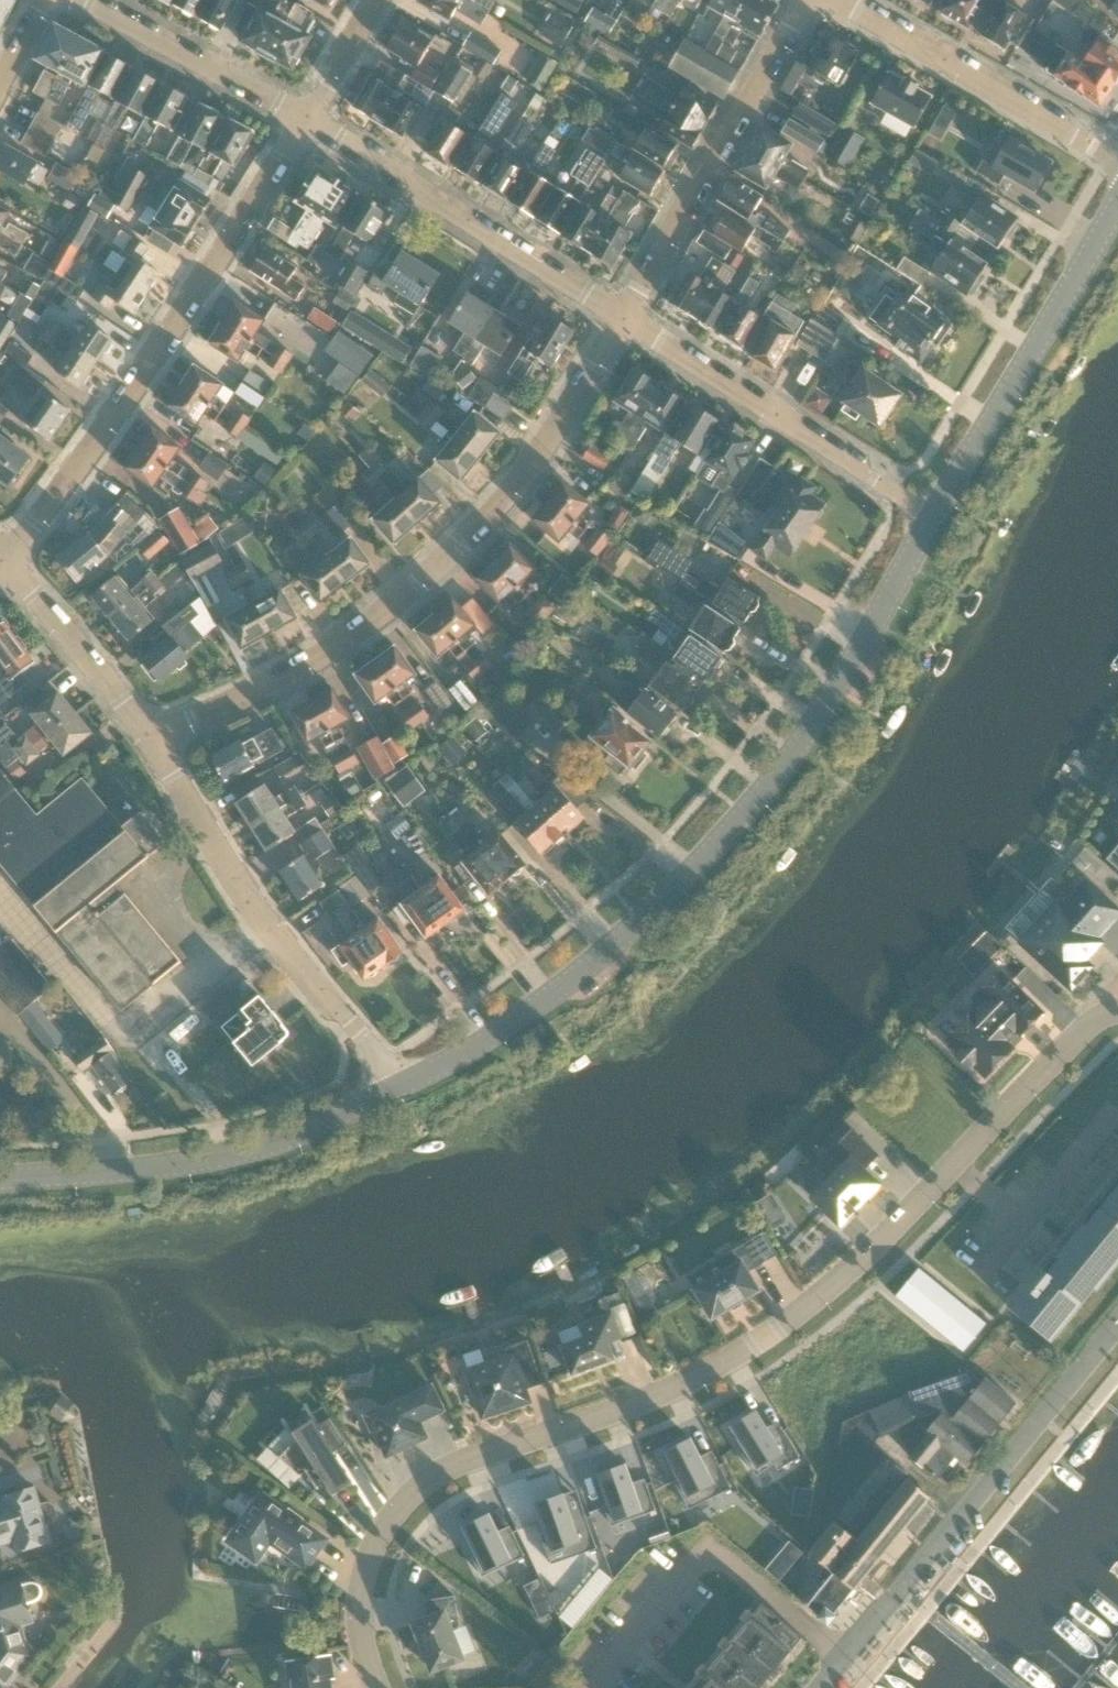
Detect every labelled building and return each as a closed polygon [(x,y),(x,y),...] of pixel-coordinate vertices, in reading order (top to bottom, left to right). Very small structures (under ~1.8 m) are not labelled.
[(14,1),(11,0),(0,0),(0,26),(14,1)] [(174,5),(184,11),(185,13),(191,17),(194,16),(197,18),(206,0),(177,0),(174,5)] [(239,0),(212,0),(201,20),(211,25),(211,28),(217,31),(222,31),(239,0)] [(268,56),(296,5),(286,0),(283,0),(273,18),(260,10),(242,43),(268,56)] [(336,0),(304,0),(309,3),(314,1),(329,9),(330,6),(333,6),(336,0)] [(489,15),(464,0),(421,0),(419,3),(435,13),(433,16),(449,25),(457,12),(482,27),(489,15)] [(489,15),(496,3),(491,0),(464,0),(489,15)] [(579,14),(585,4),(578,0),(555,0),(579,14)] [(670,0),(658,0),(653,8),(662,13),(670,0)] [(662,13),(671,18),(681,0),(670,0),(662,13)] [(718,38),(722,41),(724,42),(748,0),(714,0),(709,9),(724,17),(713,36),(718,38)] [(775,12),(774,5),(764,0),(748,0),(724,42),(731,46),(742,27),(761,37),(775,12)] [(987,0),(947,0),(940,13),(942,14),(943,18),(950,22),(954,21),(969,30),(987,0)] [(1031,28),(1034,22),(1006,6),(1010,0),(997,0),(997,1),(1001,4),(982,36),(993,42),(991,46),(1002,52),(1004,49),(1006,50),(1011,42),(1019,47),(1031,28)] [(1111,48),(1112,46),(1100,38),(1110,25),(1096,16),(1098,13),(1083,3),(1075,15),(1086,22),(1083,27),(1087,30),(1080,40),(1093,49),(1083,63),(1083,64),(1116,86),(1116,85),(1115,84),(1117,81),(1117,82),(1117,53),(1111,48)] [(293,70),(295,67),(298,66),(301,60),(300,57),(311,38),(306,36),(315,21),(311,19),(314,14),(296,4),(296,5),(268,56),(293,70)] [(625,11),(613,4),(606,15),(594,8),(585,23),(609,38),(625,11)] [(642,18),(654,25),(658,17),(647,11),(642,18)] [(539,35),(562,48),(574,28),(551,15),(539,35)] [(48,99),(80,39),(56,26),(37,60),(49,67),(36,92),(48,99)] [(420,33),(418,35),(402,26),(388,51),(404,60),(402,63),(417,72),(412,80),(431,91),(440,76),(421,65),(431,47),(447,56),(452,46),(436,37),(434,41),(420,33)] [(1031,28),(1019,47),(1018,48),(1043,64),(1040,68),(1056,79),(1056,82),(1063,87),(1066,85),(1068,86),(1067,87),(1085,99),(1085,98),(1097,106),(1104,104),(1104,103),(1108,103),(1111,97),(1110,94),(1116,86),(1083,64),(1083,63),(1031,28)] [(463,47),(494,66),(503,51),(472,33),(463,47)] [(706,49),(715,54),(722,41),(718,38),(713,36),(706,49)] [(637,58),(601,37),(595,46),(631,68),(637,58)] [(845,46),(830,37),(823,49),(817,45),(811,55),(804,67),(816,74),(814,78),(826,86),(829,81),(839,87),(858,54),(855,52),(855,48),(847,44),(845,46)] [(85,87),(104,52),(80,39),(48,99),(60,105),(73,80),(85,87)] [(725,100),(741,72),(686,40),(670,69),(725,100)] [(716,56),(731,64),(738,52),(723,43),(716,56)] [(118,60),(109,55),(91,87),(70,123),(81,129),(99,97),(94,94),(96,90),(114,100),(131,68),(129,66),(127,63),(123,61),(118,60)] [(474,69),(457,58),(435,92),(453,104),(473,74),(472,73),(474,69)] [(493,68),(482,60),(474,73),(485,81),(493,68)] [(401,79),(404,75),(382,62),(372,79),(354,109),(379,124),(404,81),(401,79)] [(535,68),(526,82),(542,92),(551,77),(535,68)] [(146,76),(135,70),(95,145),(106,150),(116,131),(117,132),(130,109),(143,116),(161,83),(158,82),(157,79),(149,74),(146,76)] [(904,80),(889,71),(872,101),(914,126),(932,96),(917,87),(918,85),(905,78),(904,80)] [(519,82),(510,76),(502,88),(511,94),(519,82)] [(413,98),(418,89),(404,81),(379,124),(403,138),(421,109),(403,99),(406,94),(413,98)] [(175,91),(164,85),(133,140),(145,147),(159,124),(173,132),(183,113),(180,111),(187,99),(186,94),(179,90),(175,91)] [(652,96),(705,129),(710,120),(713,119),(717,113),(716,110),(718,107),(686,88),(679,99),(658,86),(652,96)] [(530,105),(538,110),(545,99),(537,94),(530,105)] [(504,96),(457,170),(466,176),(468,180),(473,183),(476,182),(479,184),(506,142),(497,137),(502,132),(518,105),(504,96)] [(700,138),(705,129),(652,96),(645,107),(667,119),(661,130),(690,148),(696,148),(701,141),(700,138)] [(625,111),(635,117),(639,111),(629,104),(625,111)] [(209,111),(201,106),(178,144),(169,160),(181,167),(193,145),(205,152),(224,119),(220,117),(220,114),(213,109),(209,111)] [(957,113),(945,106),(939,116),(951,123),(957,113)] [(453,120),(457,123),(462,115),(450,107),(435,132),(431,130),(424,141),(430,145),(425,153),(451,169),(470,138),(450,125),(453,120)] [(679,146),(631,116),(621,110),(615,119),(638,133),(640,130),(644,132),(634,149),(668,170),(674,161),(670,159),(678,146),(679,147),(679,146)] [(815,111),(807,124),(830,138),(838,125),(815,111)] [(63,126),(38,113),(22,143),(46,157),(63,126)] [(82,135),(95,143),(106,122),(93,115),(82,135)] [(535,128),(522,120),(503,149),(506,152),(484,186),(493,192),(499,199),(505,200),(509,202),(528,171),(514,161),(535,128)] [(244,126),(242,128),(231,121),(208,160),(205,158),(199,169),(213,178),(224,160),(235,167),(252,137),(252,131),(244,126)] [(591,128),(583,141),(606,155),(614,143),(591,128)] [(810,173),(785,158),(793,146),(763,128),(761,130),(757,132),(755,141),(749,150),(804,182),(810,173)] [(805,128),(797,142),(817,154),(825,140),(805,128)] [(1005,175),(1034,191),(1050,164),(1009,141),(993,168),(982,161),(975,173),(998,186),(1005,175)] [(617,144),(611,155),(624,163),(627,158),(631,161),(621,179),(646,194),(647,192),(652,195),(660,185),(658,184),(665,173),(634,156),(635,155),(617,144)] [(557,152),(546,145),(528,172),(531,174),(512,204),(520,209),(520,213),(527,217),(531,216),(534,218),(554,187),(540,178),(557,152)] [(855,159),(833,146),(827,157),(849,169),(855,159)] [(40,186),(49,171),(38,165),(38,164),(7,147),(0,160),(0,171),(26,186),(29,180),(40,186)] [(581,204),(595,181),(607,163),(587,150),(571,176),(580,181),(572,192),(578,196),(576,201),(557,189),(538,220),(541,222),(541,226),(549,231),(552,229),(560,234),(580,203),(581,204)] [(799,192),(804,182),(749,150),(743,160),(737,166),(738,169),(736,171),(766,190),(777,172),(781,175),(779,180),(799,192)] [(939,163),(916,150),(909,163),(932,176),(939,163)] [(48,179),(70,191),(79,174),(58,163),(48,179)] [(148,176),(133,167),(119,194),(105,187),(101,194),(130,210),(148,176)] [(213,178),(198,169),(195,176),(209,184),(213,178)] [(312,225),(339,182),(321,170),(315,172),(295,202),(314,214),(311,219),(305,215),(290,238),(299,244),(310,225),(312,225)] [(187,171),(181,180),(172,194),(150,180),(144,190),(197,223),(204,212),(207,212),(210,206),(210,204),(212,200),(208,198),(215,187),(209,184),(195,176),(187,171)] [(838,173),(829,184),(845,196),(854,184),(838,173)] [(758,218),(754,216),(764,198),(732,179),(730,183),(727,183),(724,188),(725,192),(719,202),(785,240),(790,231),(760,214),(758,218)] [(337,229),(359,194),(339,182),(312,225),(310,225),(299,244),(308,250),(323,227),(319,224),(322,220),(337,229)] [(588,253),(622,197),(621,196),(623,193),(614,188),(601,210),(606,213),(603,218),(584,206),(566,236),(566,240),(588,253)] [(191,234),(197,223),(144,190),(138,199),(160,213),(151,227),(182,247),(185,242),(188,243),(192,236),(191,234)] [(63,205),(77,213),(84,201),(70,192),(63,205)] [(89,206),(108,218),(116,206),(96,194),(89,206)] [(869,194),(859,210),(871,217),(881,202),(869,194)] [(632,220),(639,207),(622,197),(588,253),(609,267),(616,265),(633,236),(621,229),(628,217),(632,220)] [(944,224),(961,236),(966,228),(998,250),(1007,237),(1010,239),(1020,226),(1016,223),(1018,221),(982,197),(965,221),(953,212),(944,224)] [(369,245),(388,215),(363,199),(328,253),(339,260),(355,236),(369,245)] [(3,227),(11,213),(0,207),(0,232),(24,245),(30,234),(11,224),(8,230),(3,227)] [(66,240),(80,249),(98,215),(84,208),(66,240)] [(944,224),(926,212),(921,209),(910,225),(933,240),(931,243),(945,252),(933,270),(969,294),(971,291),(975,293),(984,279),(980,277),(988,265),(956,243),(961,236),(944,224)] [(739,222),(727,215),(721,224),(718,225),(715,230),(716,233),(715,235),(734,247),(743,252),(753,235),(772,246),(769,251),(777,255),(785,241),(758,225),(755,229),(740,220),(739,222)] [(869,224),(856,216),(845,235),(857,243),(869,224)] [(696,243),(726,261),(734,247),(715,235),(705,230),(696,243)] [(24,245),(0,232),(0,239),(2,240),(0,244),(0,246),(18,256),(24,245)] [(148,294),(161,274),(141,261),(149,248),(133,238),(121,256),(128,261),(118,275),(148,294)] [(50,268),(65,276),(80,249),(66,240),(56,258),(50,268)] [(41,254),(51,260),(58,247),(48,242),(41,254)] [(325,250),(318,245),(308,260),(316,265),(325,250)] [(251,271),(296,302),(305,289),(290,280),(297,270),(269,251),(264,252),(251,271)] [(726,262),(736,269),(744,257),(733,251),(726,262)] [(25,269),(42,279),(51,263),(34,253),(25,269)] [(439,276),(402,253),(390,273),(380,267),(368,286),(383,295),(389,285),(399,292),(393,302),(415,315),(439,276)] [(693,317),(726,265),(714,258),(701,279),(691,274),(672,304),(676,306),(675,310),(683,314),(686,313),(693,317)] [(930,274),(905,258),(897,270),(922,286),(930,274)] [(336,285),(354,296),(368,272),(351,261),(336,285)] [(774,273),(784,280),(791,270),(780,263),(774,273)] [(723,294),(737,272),(726,265),(693,317),(701,322),(701,325),(708,330),(711,328),(714,330),(733,299),(723,294)] [(3,284),(9,273),(0,268),(0,282),(3,284)] [(86,290),(65,276),(50,268),(44,279),(79,301),(86,290)] [(135,314),(148,294),(118,275),(109,289),(102,285),(93,299),(110,309),(115,301),(135,314)] [(837,291),(849,299),(858,287),(845,278),(837,291)] [(760,285),(751,279),(736,304),(740,306),(722,335),(731,341),(735,347),(741,347),(745,349),(763,319),(745,309),(760,285)] [(22,294),(33,301),(38,292),(41,288),(28,281),(21,293),(22,294)] [(38,292),(52,301),(61,308),(69,296),(46,281),(41,288),(38,292)] [(40,321),(52,301),(38,292),(33,301),(26,312),(40,321)] [(335,302),(347,310),(353,300),(341,292),(335,302)] [(26,312),(33,301),(22,294),(8,316),(18,323),(26,312)] [(470,348),(492,314),(483,308),(485,305),(468,294),(450,323),(465,333),(460,342),(470,348)] [(797,306),(779,295),(764,320),(771,324),(752,356),(753,356),(754,355),(762,360),(760,363),(763,365),(769,367),(777,371),(805,323),(792,315),(797,306)] [(901,295),(896,302),(887,295),(870,318),(901,340),(897,345),(906,352),(910,346),(923,356),(931,344),(932,346),(934,344),(937,347),(953,326),(942,318),(938,323),(927,315),(932,309),(914,296),(910,302),(901,295)] [(263,348),(269,339),(258,332),(265,320),(236,302),(223,323),(263,348)] [(826,329),(840,337),(842,338),(851,323),(824,306),(815,322),(826,329)] [(308,319),(330,333),(338,322),(316,308),(308,319)] [(342,326),(353,333),(363,318),(352,311),(342,326)] [(492,314),(470,348),(462,361),(472,367),(486,346),(501,356),(520,327),(503,316),(501,320),(492,314)] [(566,327),(546,314),(508,374),(522,382),(534,363),(528,359),(531,354),(550,366),(553,361),(556,361),(560,356),(558,353),(569,335),(566,327)] [(8,339),(17,325),(5,317),(0,324),(0,350),(1,351),(8,339)] [(811,354),(826,329),(815,322),(811,320),(797,345),(811,354)] [(64,329),(53,321),(47,330),(59,338),(59,337),(70,345),(97,363),(105,351),(108,353),(114,344),(111,342),(113,340),(89,323),(80,337),(66,327),(64,329)] [(253,370),(260,359),(258,357),(263,348),(223,323),(211,344),(253,370)] [(826,329),(811,354),(826,362),(840,337),(826,329)] [(70,345),(59,337),(59,338),(47,330),(42,338),(53,345),(63,355),(66,358),(57,371),(81,387),(83,384),(87,386),(92,377),(89,375),(97,363),(70,345)] [(339,331),(325,352),(340,363),(359,376),(360,377),(374,356),(339,331)] [(8,339),(1,351),(27,367),(34,356),(8,339)] [(391,357),(402,364),(412,348),(401,341),(391,357)] [(288,364),(288,365),(298,371),(304,360),(280,345),(274,355),(288,364)] [(442,358),(423,347),(411,366),(430,378),(442,358)] [(282,373),(288,365),(288,364),(274,355),(268,364),(282,373)] [(876,377),(875,379),(845,359),(836,372),(857,386),(846,403),(847,403),(842,411),(856,422),(862,413),(882,427),(896,407),(893,405),(900,396),(888,388),(889,387),(876,377)] [(477,379),(467,366),(453,376),(463,389),(477,379)] [(221,413),(228,402),(218,395),(224,386),(196,367),(182,387),(221,413)] [(50,439),(70,410),(40,389),(46,381),(29,369),(17,387),(34,399),(20,418),(50,439)] [(639,415),(658,385),(651,380),(637,369),(634,370),(615,400),(634,412),(631,417),(628,415),(622,425),(618,422),(612,432),(625,441),(637,422),(639,415)] [(243,381),(265,395),(272,384),(250,370),(243,381)] [(377,376),(370,370),(361,381),(368,386),(377,376)] [(486,408),(498,389),(480,378),(469,397),(486,408)] [(423,389),(442,402),(449,392),(430,380),(423,389)] [(235,394),(258,409),(266,397),(243,382),(235,394)] [(666,432),(685,402),(682,400),(681,396),(672,393),(658,385),(639,415),(637,422),(625,441),(635,447),(648,426),(645,424),(647,421),(666,432)] [(215,422),(221,413),(182,387),(169,407),(197,426),(205,415),(215,422)] [(498,389),(486,408),(506,421),(514,408),(502,401),(506,394),(498,389)] [(440,424),(447,415),(444,413),(444,412),(418,391),(411,400),(414,402),(440,424)] [(433,432),(440,424),(414,402),(407,411),(430,430),(430,429),(433,432)] [(0,404),(0,422),(2,423),(10,411),(0,404)] [(705,413),(695,406),(674,439),(667,435),(651,460),(666,469),(681,444),(698,455),(717,424),(716,419),(714,418),(708,413),(705,413)] [(231,419),(246,429),(252,420),(237,410),(231,419)] [(481,457),(501,433),(476,413),(456,437),(481,457)] [(245,431),(246,429),(231,419),(225,428),(240,438),(245,431)] [(208,494),(213,487),(208,484),(210,481),(175,458),(182,447),(154,428),(140,448),(169,467),(176,472),(208,494)] [(742,469),(750,457),(745,454),(751,445),(743,440),(742,435),(732,429),(726,430),(706,460),(722,470),(712,484),(722,490),(695,530),(708,539),(739,492),(728,485),(740,468),(742,469)] [(245,431),(240,438),(239,440),(277,465),(283,457),(245,431)] [(462,481),(481,457),(456,437),(437,461),(462,481)] [(11,486),(13,482),(17,485),(24,474),(21,471),(29,458),(0,438),(0,479),(11,486)] [(584,458),(604,471),(612,459),(591,446),(584,458)] [(208,494),(176,472),(169,467),(140,448),(127,468),(155,487),(163,476),(175,485),(174,490),(180,494),(186,492),(202,503),(208,494)] [(359,456),(370,468),(376,462),(377,461),(367,449),(359,456)] [(228,467),(209,454),(199,468),(218,481),(228,467)] [(786,502),(764,487),(776,469),(761,459),(743,487),(758,496),(809,531),(817,519),(821,518),(824,513),(823,510),(827,505),(812,495),(816,489),(803,479),(798,486),(797,485),(786,502)] [(370,468),(368,470),(379,482),(387,474),(376,462),(370,468)] [(276,471),(265,463),(255,478),(266,485),(276,471)] [(374,491),(381,485),(379,482),(368,470),(360,477),(371,489),(371,488),(374,491)] [(390,472),(387,474),(379,482),(381,485),(396,500),(417,524),(440,503),(418,480),(407,490),(390,472)] [(632,486),(612,475),(606,486),(626,497),(632,486)] [(585,532),(592,524),(581,515),(590,505),(563,483),(548,502),(585,532)] [(797,553),(801,547),(800,543),(809,531),(758,496),(743,487),(738,496),(773,520),(762,537),(763,538),(754,551),(767,560),(776,547),(791,557),(793,554),(797,553)] [(147,513),(125,495),(117,505),(138,524),(147,513)] [(394,544),(417,524),(396,500),(373,521),(394,544)] [(578,540),(585,532),(548,502),(533,521),(559,542),(568,532),(578,540)] [(324,517),(338,536),(357,523),(343,503),(324,517)] [(138,524),(117,505),(109,515),(127,530),(130,533),(138,524)] [(633,518),(645,526),(653,513),(640,505),(633,518)] [(195,532),(180,507),(161,519),(181,554),(209,537),(203,527),(195,532)] [(284,517),(294,531),(302,525),(303,524),(293,510),(284,517)] [(152,518),(147,513),(138,524),(143,528),(152,518)] [(119,539),(127,530),(109,515),(91,535),(60,562),(77,582),(108,555),(101,547),(113,534),(119,539)] [(314,541),(322,534),(320,531),(310,518),(303,524),(302,525),(314,541)] [(622,525),(612,519),(608,525),(618,531),(622,525)] [(707,542),(742,560),(751,546),(720,523),(707,542)] [(305,547),(314,541),(302,525),(294,531),(293,532),(303,544),(305,547)] [(592,537),(604,547),(611,539),(602,531),(601,532),(598,529),(592,537)] [(140,547),(150,559),(170,542),(160,531),(140,547)] [(597,556),(604,547),(592,537),(585,546),(588,548),(597,556)] [(346,583),(371,564),(351,539),(327,558),(346,583)] [(635,555),(614,540),(596,567),(611,578),(618,567),(615,565),(623,553),(632,560),(635,555)] [(716,599),(711,596),(716,588),(690,572),(689,562),(689,561),(658,541),(645,562),(659,570),(658,571),(664,575),(709,602),(745,624),(752,613),(756,612),(760,606),(759,601),(761,598),(728,579),(716,599)] [(194,581),(206,574),(224,565),(212,544),(183,561),(194,581)] [(527,596),(535,589),(525,579),(535,570),(511,545),(494,562),(527,596)] [(322,601),(346,583),(327,558),(319,547),(294,566),(322,601)] [(519,604),(527,596),(494,562),(476,579),(500,604),(510,594),(519,604)] [(244,564),(234,570),(244,587),(253,582),(251,578),(244,564)] [(160,579),(148,589),(138,598),(113,619),(122,630),(119,632),(126,640),(129,638),(131,641),(157,620),(146,607),(156,598),(155,597),(166,587),(168,589),(187,572),(181,565),(161,581),(160,579)] [(234,592),(244,587),(234,570),(225,575),(232,589),(233,589),(234,592)] [(138,598),(148,589),(160,579),(153,572),(142,581),(143,583),(133,591),(120,576),(94,597),(96,600),(94,602),(101,610),(103,608),(113,619),(138,598)] [(703,612),(701,616),(692,629),(695,632),(725,653),(726,652),(732,650),(735,645),(735,639),(742,629),(707,606),(709,602),(664,575),(659,585),(703,612)] [(593,597),(596,583),(582,579),(578,593),(593,597)] [(263,601),(254,606),(270,633),(297,619),(281,591),(263,601)] [(544,598),(536,605),(547,616),(554,609),(544,598)] [(490,620),(473,600),(462,610),(454,600),(435,615),(465,652),(471,659),(483,673),(492,666),(482,654),(482,655),(465,635),(475,626),(478,629),(490,620)] [(180,670),(187,664),(185,660),(189,657),(185,653),(203,637),(190,622),(199,614),(190,604),(164,626),(173,636),(143,661),(161,681),(178,667),(180,670)] [(536,605),(528,613),(539,624),(547,616),(536,605)] [(243,648),(270,633),(254,606),(227,621),(243,648)] [(670,619),(654,607),(646,618),(663,630),(661,632),(670,638),(663,648),(661,651),(671,658),(704,683),(705,682),(711,679),(716,672),(717,666),(723,658),(693,635),(695,632),(692,629),(672,616),(670,619)] [(556,612),(551,620),(564,627),(569,619),(556,612)] [(457,659),(465,652),(435,615),(416,631),(438,657),(449,648),(457,659)] [(6,618),(0,624),(0,661),(5,668),(0,671),(0,684),(11,698),(32,683),(24,673),(36,664),(26,651),(29,649),(19,636),(17,638),(9,628),(12,626),(6,618)] [(661,651),(663,648),(644,633),(634,646),(663,668),(650,685),(650,686),(683,711),(684,709),(689,707),(694,701),(694,697),(701,687),(668,662),(671,658),(661,651)] [(526,651),(542,659),(549,647),(533,638),(526,651)] [(403,700),(412,694),(405,683),(416,675),(396,647),(376,661),(403,700)] [(475,681),(483,673),(471,659),(463,665),(465,668),(465,669),(475,681)] [(394,706),(403,700),(376,661),(356,675),(376,703),(387,695),(394,706)] [(650,686),(650,685),(626,667),(619,675),(643,694),(638,700),(628,693),(619,706),(660,738),(678,715),(647,690),(650,686)] [(486,673),(495,684),(506,675),(500,668),(492,668),(486,673)] [(426,689),(442,712),(454,703),(437,680),(426,689)] [(450,689),(468,710),(480,700),(462,680),(450,689)] [(352,748),(350,745),(339,726),(351,719),(334,689),(313,701),(337,742),(341,750),(351,767),(360,761),(352,748)] [(619,706),(598,689),(589,699),(609,715),(592,736),(610,752),(603,761),(620,775),(628,766),(630,767),(631,765),(635,769),(647,756),(642,752),(651,742),(632,726),(634,724),(615,710),(619,706)] [(21,757),(76,713),(59,692),(32,715),(39,724),(35,727),(34,725),(23,734),(27,739),(14,749),(21,757)] [(496,700),(494,703),(489,699),(480,711),(518,741),(530,727),(496,700)] [(337,742),(313,701),(292,713),(309,743),(321,736),(341,772),(351,767),(341,750),(337,742)] [(408,707),(419,723),(429,717),(420,704),(419,704),(417,701),(408,707)] [(410,730),(419,723),(408,707),(400,714),(402,717),(401,717),(410,730)] [(65,756),(93,733),(76,713),(21,757),(28,766),(41,755),(39,753),(50,745),(54,750),(58,747),(65,756)] [(464,727),(477,742),(488,732),(476,717),(464,727)] [(16,734),(7,723),(0,728),(0,746),(16,734)] [(286,749),(274,727),(246,742),(244,739),(211,758),(225,783),(286,749)] [(448,763),(465,749),(453,735),(436,749),(448,763)] [(383,744),(396,764),(409,757),(396,736),(383,744)] [(357,748),(375,780),(396,768),(378,737),(357,748)] [(275,767),(281,778),(306,764),(300,753),(275,767)] [(385,782),(394,794),(416,778),(407,766),(385,782)] [(122,1012),(182,963),(126,894),(125,895),(117,885),(149,858),(149,857),(166,843),(141,812),(123,827),(86,782),(41,819),(0,769),(0,863),(122,1012)] [(563,837),(516,784),(507,774),(499,781),(523,808),(527,804),(531,808),(514,824),(542,855),(556,843),(556,844),(563,837)] [(576,809),(592,796),(562,774),(553,783),(556,786),(538,802),(534,797),(539,794),(524,777),(516,784),(563,837),(580,821),(581,818),(582,816),(576,809)] [(361,791),(353,778),(345,783),(353,796),(361,791)] [(252,827),(300,796),(294,786),(274,799),(265,785),(237,803),(252,827)] [(268,851),(296,832),(287,818),(307,805),(300,796),(252,827),(268,851)] [(323,805),(331,817),(343,809),(335,797),(323,805)] [(482,848),(478,843),(482,839),(458,811),(450,817),(459,829),(460,829),(504,882),(503,883),(504,884),(514,875),(520,873),(524,867),(526,865),(500,833),(482,848)] [(344,820),(340,815),(330,823),(333,827),(344,820)] [(390,824),(401,838),(401,837),(412,829),(411,827),(402,815),(390,824)] [(460,829),(459,829),(450,817),(441,825),(469,858),(456,869),(467,883),(474,877),(490,895),(492,893),(500,890),(503,884),(504,884),(503,883),(504,882),(460,829)] [(324,829),(316,818),(298,829),(306,841),(324,829)] [(401,837),(418,858),(430,848),(412,826),(411,827),(412,829),(401,837)] [(281,871),(300,900),(323,886),(309,864),(335,847),(324,829),(306,841),(305,842),(311,851),(281,871)] [(343,856),(370,892),(386,880),(359,844),(343,856)] [(1106,859),(1117,869),(1117,845),(1106,859)] [(422,889),(418,885),(423,881),(409,863),(400,870),(443,926),(452,919),(455,919),(461,915),(462,912),(465,909),(440,876),(422,889)] [(440,928),(443,926),(400,870),(391,877),(408,900),(395,910),(405,924),(412,918),(427,938),(430,936),(433,936),(439,931),(440,928)] [(340,888),(354,906),(371,894),(357,875),(340,888)] [(1041,922),(1022,943),(1071,988),(1091,967),(1084,961),(1101,943),(1094,937),(1117,911),(1088,884),(1065,909),(1058,904),(1041,922)] [(340,911),(350,905),(340,891),(321,904),(344,937),(349,933),(352,938),(334,952),(344,966),(351,961),(365,980),(367,979),(374,976),(379,970),(381,969),(340,911)] [(340,911),(381,969),(388,964),(397,961),(402,954),(404,952),(379,918),(366,928),(350,905),(340,911)] [(18,1016),(52,988),(10,937),(0,945),(0,994),(18,1016)] [(1044,1012),(1003,972),(980,995),(977,992),(972,997),(972,1008),(975,1011),(947,1040),(959,1052),(956,1055),(970,1069),(973,1066),(985,1078),(1014,1048),(1006,1040),(1015,1031),(1020,1036),(1044,1012)] [(260,995),(246,1007),(228,987),(205,1006),(255,1065),(286,1039),(290,1036),(290,1031),(287,1028),(287,1026),(260,995)] [(56,1016),(42,1027),(59,1049),(74,1038),(56,1016)] [(115,1052),(106,1039),(76,1060),(85,1073),(94,1067),(114,1095),(120,1091),(123,1092),(128,1089),(127,1086),(132,1082),(112,1054),(115,1052)] [(879,1155),(853,1129),(828,1154),(843,1168),(813,1198),(840,1224),(878,1185),(864,1171),(879,1155)] [(1057,1353),(1117,1278),(1117,1203),(1020,1322),(1057,1353)] [(787,1217),(780,1207),(766,1216),(772,1227),(787,1217)] [(778,1254),(765,1232),(719,1259),(726,1271),(695,1289),(713,1318),(759,1290),(748,1272),(778,1254)] [(633,1271),(622,1278),(629,1288),(640,1280),(633,1271)] [(910,1289),(920,1277),(913,1271),(902,1283),(910,1289)] [(917,1295),(928,1283),(920,1277),(910,1289),(917,1295)] [(652,1301),(640,1280),(629,1288),(626,1290),(639,1310),(642,1308),(652,1301)] [(899,1302),(910,1289),(902,1283),(892,1296),(899,1302)] [(924,1301),(935,1289),(928,1283),(917,1295),(924,1301)] [(906,1308),(917,1295),(910,1289),(899,1302),(906,1308)] [(931,1307),(942,1295),(935,1289),(924,1301),(931,1307)] [(605,1297),(609,1308),(624,1302),(620,1292),(605,1297)] [(914,1314),(924,1301),(917,1295),(906,1308),(914,1314)] [(939,1313),(949,1301),(942,1295),(931,1307),(939,1313)] [(659,1311),(652,1301),(642,1308),(649,1318),(659,1311)] [(921,1320),(931,1307),(924,1301),(914,1314),(921,1320)] [(946,1319),(957,1307),(949,1301),(939,1313),(946,1319)] [(928,1326),(939,1313),(931,1307),(921,1320),(928,1326)] [(953,1325),(964,1313),(957,1307),(946,1319),(953,1325)] [(572,1375),(615,1360),(609,1342),(621,1338),(612,1313),(560,1332),(564,1345),(562,1345),(572,1375)] [(935,1332),(946,1319),(939,1313),(928,1326),(935,1332)] [(961,1331),(971,1319),(964,1313),(953,1325),(961,1331)] [(943,1338),(953,1325),(946,1319),(935,1332),(943,1338)] [(971,1319),(961,1331),(968,1337),(978,1325),(971,1319)] [(813,1363),(831,1386),(855,1369),(860,1375),(902,1342),(886,1321),(858,1342),(852,1333),(813,1363)] [(950,1344),(961,1331),(953,1325),(943,1338),(950,1344)] [(961,1331),(950,1344),(957,1350),(968,1337),(961,1331)] [(526,1389),(543,1384),(528,1340),(507,1347),(510,1356),(485,1364),(480,1350),(464,1355),(469,1370),(467,1370),(483,1418),(531,1402),(526,1389)] [(984,1383),(969,1372),(910,1393),(920,1416),(944,1408),(946,1409),(986,1442),(1018,1403),(987,1378),(984,1383)] [(444,1386),(446,1390),(452,1391),(456,1387),(457,1382),(453,1378),(448,1377),(444,1380),(444,1386)] [(375,1430),(387,1456),(427,1437),(419,1421),(443,1410),(432,1386),(382,1410),(381,1408),(365,1415),(372,1431),(375,1430)] [(966,1466),(986,1442),(946,1409),(926,1433),(929,1436),(912,1458),(938,1479),(938,1478),(956,1457),(966,1466)] [(872,1447),(883,1436),(871,1411),(845,1426),(872,1447)] [(745,1415),(725,1428),(742,1454),(737,1457),(745,1471),(771,1454),(773,1458),(785,1450),(771,1429),(760,1437),(745,1415)] [(326,1484),(333,1495),(353,1483),(333,1453),(346,1444),(330,1418),(317,1427),(312,1420),(293,1432),(297,1439),(281,1457),(279,1455),(278,1456),(301,1477),(302,1476),(301,1475),(306,1471),(318,1489),(326,1484)] [(908,1474),(872,1447),(845,1426),(832,1511),(859,1533),(908,1474)] [(685,1441),(662,1451),(675,1479),(670,1482),(677,1496),(704,1483),(706,1487),(719,1481),(708,1459),(695,1465),(685,1441)] [(618,1464),(596,1473),(607,1502),(602,1504),(607,1518),(636,1507),(637,1511),(650,1506),(641,1483),(628,1488),(618,1464)] [(854,1590),(930,1496),(909,1479),(859,1540),(836,1522),(810,1553),(824,1565),(819,1590),(807,1606),(819,1616),(818,1618),(828,1626),(836,1616),(834,1614),(853,1590),(854,1590)] [(40,1506),(34,1488),(0,1498),(1,1501),(0,1502),(0,1544),(14,1540),(18,1552),(51,1542),(45,1523),(54,1521),(57,1515),(54,1506),(49,1503),(40,1506)] [(559,1494),(536,1503),(547,1532),(541,1534),(547,1549),(575,1538),(576,1542),(590,1537),(581,1514),(568,1519),(559,1494)] [(325,1540),(262,1495),(230,1541),(256,1559),(270,1540),(306,1566),(325,1540)] [(487,1514),(466,1526),(481,1553),(476,1556),(483,1569),(510,1554),(512,1558),(524,1551),(512,1530),(500,1536),(487,1514)] [(668,1527),(648,1534),(651,1544),(671,1537),(668,1527)] [(804,1553),(790,1541),(784,1548),(797,1560),(804,1553)] [(539,1579),(524,1586),(532,1602),(547,1595),(539,1579)] [(33,1582),(29,1582),(21,1584),(21,1583),(0,1590),(0,1687),(2,1687),(5,1687),(26,1660),(15,1627),(33,1621),(28,1604),(36,1601),(39,1599),(42,1596),(43,1592),(42,1589),(40,1585),(37,1583),(33,1582)] [(558,1589),(549,1593),(556,1607),(565,1603),(558,1589)] [(427,1619),(414,1624),(432,1671),(463,1658),(452,1629),(460,1626),(455,1596),(424,1601),(427,1619)] [(949,1596),(936,1611),(985,1651),(997,1636),(949,1596)] [(804,1637),(763,1603),(695,1687),(696,1687),(762,1687),(804,1637)] [(1005,1665),(1033,1687),(1064,1687),(1018,1650),(1005,1665)] [(331,1679),(335,1678),(331,1655),(286,1661),(287,1663),(290,1662),(294,1687),(332,1687),(331,1679)]
